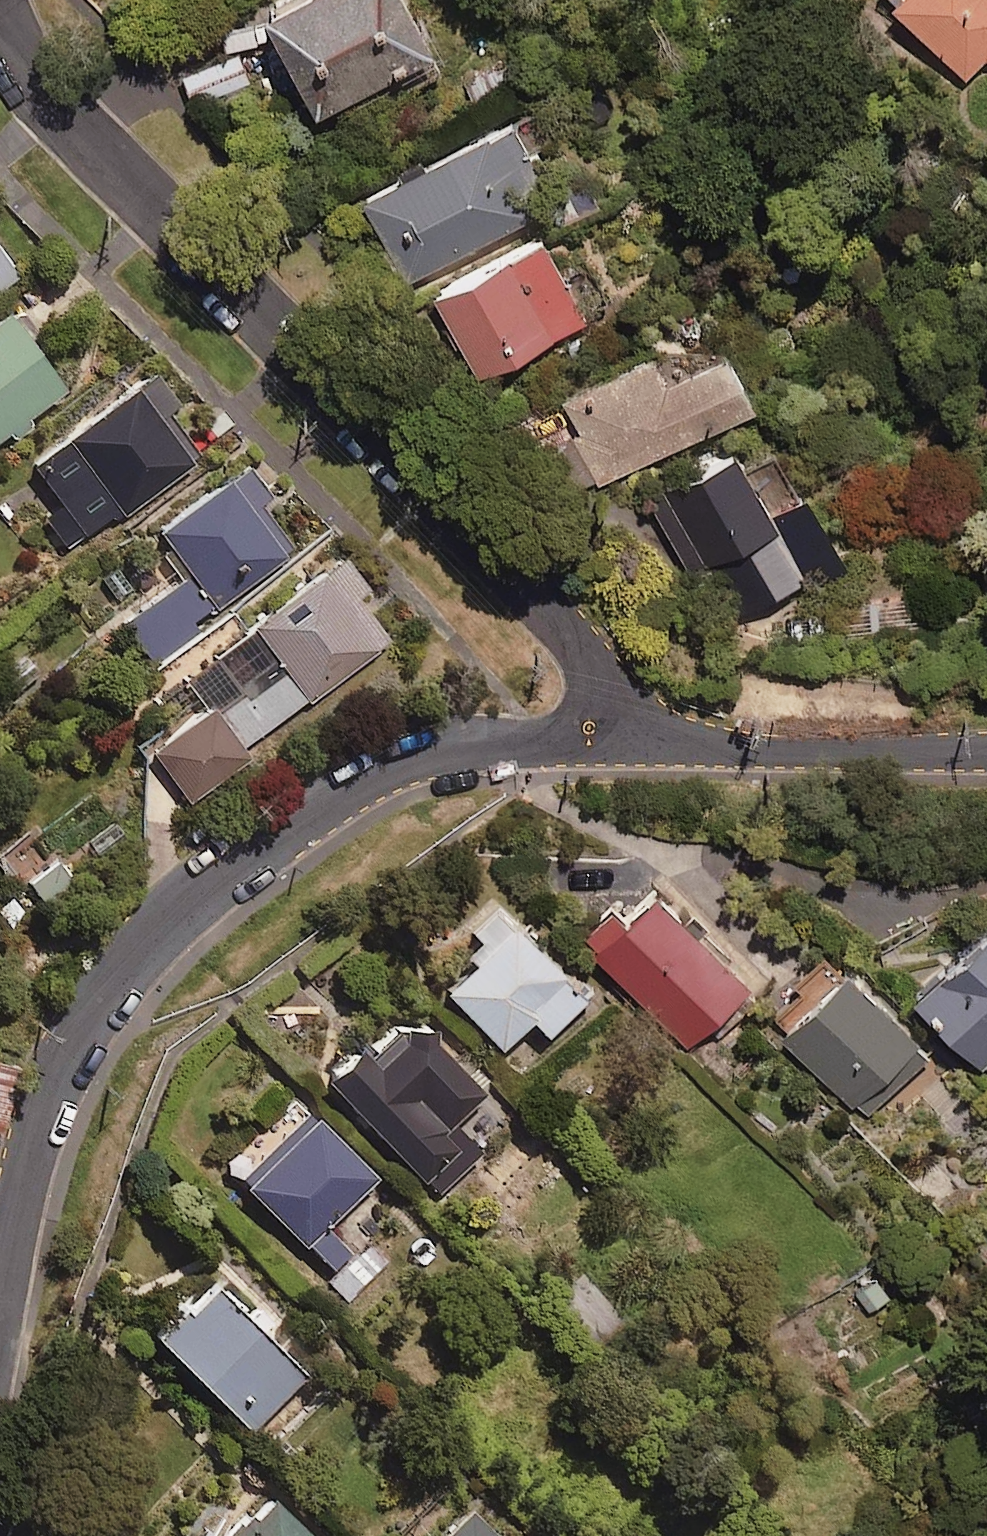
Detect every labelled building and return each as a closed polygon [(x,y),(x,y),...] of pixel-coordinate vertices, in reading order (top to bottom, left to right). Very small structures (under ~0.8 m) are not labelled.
[(419,38),(399,0),(253,0),(304,98),(419,38)] [(986,71),(986,0),(888,0),(881,7),(965,92),(986,71)] [(248,86),(233,48),(175,72),(190,110),(248,86)] [(501,59),(465,80),(483,113),(520,91),(501,59)] [(545,197),(498,112),(352,192),(399,277),(545,197)] [(580,166),(545,185),(565,222),(601,203),(580,166)] [(473,372),(579,313),(533,229),(426,287),(473,372)] [(0,246),(0,286),(19,271),(0,246)] [(12,436),(35,419),(29,410),(66,382),(5,301),(0,305),(0,431),(5,427),(12,436)] [(742,393),(709,338),(660,367),(645,341),(554,396),(572,426),(547,441),(577,491),(742,393)] [(178,397),(151,363),(30,459),(65,503),(46,518),(69,548),(124,505),(127,510),(198,455),(162,409),(178,397)] [(770,452),(741,469),(722,435),(637,484),(684,567),(702,557),(734,612),(803,573),(767,510),(794,494),(770,452)] [(270,490),(241,454),(156,520),(193,567),(124,621),(156,663),(198,630),(193,624),(294,544),(259,499),(270,490)] [(366,583),(341,549),(249,617),(258,629),(219,657),(245,693),(221,710),(211,696),(150,741),(190,795),(246,754),(241,748),(390,639),(355,591),(366,583)] [(77,882),(59,859),(24,886),(42,909),(77,882)] [(744,985),(643,882),(613,912),(601,900),(570,930),(682,1045),(744,985)] [(586,992),(487,897),(445,941),(462,957),(433,987),(495,1046),(523,1016),(544,1036),(586,992)] [(974,915),(902,987),(985,1072),(986,1070),(986,928),(974,915)] [(863,1117),(926,1051),(835,964),(772,1029),(863,1117)] [(483,1086),(412,1010),(369,1050),(356,1036),(323,1068),(439,1190),(482,1150),(450,1117),(483,1086)] [(23,1056),(0,1050),(0,1124),(2,1124),(23,1056)] [(386,1183),(310,1105),(239,1175),(334,1271),(354,1252),(335,1233),(386,1183)] [(896,1299),(870,1264),(840,1285),(866,1320),(896,1299)] [(249,1311),(212,1270),(185,1295),(182,1291),(152,1319),(250,1426),(307,1374),(268,1332),(278,1322),(260,1302),(249,1311)] [(205,1516),(185,1535),(312,1535),(315,1533),(270,1486),(221,1533),(205,1516)] [(465,1501),(429,1535),(500,1535),(465,1501)]
